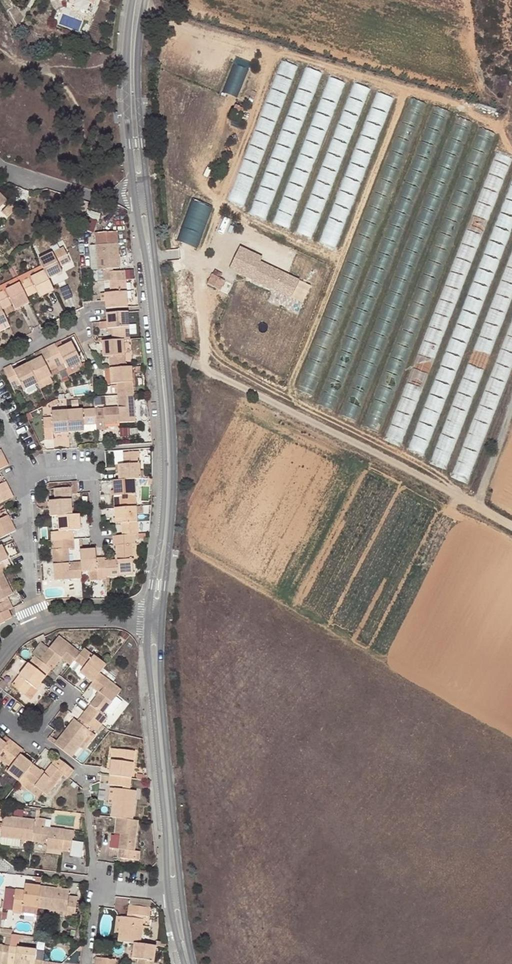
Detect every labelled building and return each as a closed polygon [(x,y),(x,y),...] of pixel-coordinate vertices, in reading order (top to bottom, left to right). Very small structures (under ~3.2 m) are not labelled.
[(235,63),(225,91),(240,96),(250,68),(235,63)] [(309,66),(301,88),(315,94),(323,71),(309,66)] [(338,102),(346,81),(332,76),(324,96),(338,102)] [(356,82),(351,96),(366,101),(371,87),(356,82)] [(378,94),(377,106),(393,106),(393,95),(378,94)] [(411,97),(406,122),(420,124),(425,100),(411,97)] [(243,108),(234,103),(228,115),(237,119),(243,108)] [(437,105),(430,123),(444,128),(451,110),(437,105)] [(487,149),(494,131),(483,126),(476,144),(487,149)] [(496,153),(495,170),(510,171),(510,154),(496,153)] [(8,202),(0,193),(0,209),(8,202)] [(199,248),(217,207),(196,198),(178,239),(199,248)] [(2,213),(7,218),(17,209),(11,204),(2,213)] [(95,233),(98,269),(103,268),(113,268),(119,267),(117,232),(95,233)] [(301,277),(262,260),(264,254),(241,245),(230,269),(293,296),(301,277)] [(42,266),(44,271),(48,279),(62,272),(59,266),(70,261),(63,248),(39,260),(42,266)] [(42,266),(17,278),(20,283),(44,271),(42,266)] [(214,279),(228,283),(231,273),(218,268),(214,279)] [(103,281),(110,280),(125,279),(124,270),(113,271),(103,272),(103,281)] [(40,297),(54,290),(48,279),(44,271),(20,283),(26,297),(37,292),(40,297)] [(0,286),(0,293),(20,283),(17,278),(0,286)] [(105,293),(105,300),(106,308),(127,307),(125,279),(110,280),(111,292),(105,293)] [(26,297),(20,283),(0,293),(0,306),(1,307),(2,309),(12,304),(15,309),(29,302),(26,297)] [(107,322),(100,322),(100,330),(113,329),(114,340),(123,339),(129,339),(127,312),(106,313),(107,322)] [(125,367),(123,339),(114,340),(102,341),(103,356),(109,356),(110,368),(125,367)] [(48,349),(56,367),(64,363),(67,368),(81,361),(71,342),(62,347),(58,349),(56,345),(48,349)] [(37,360),(28,364),(37,383),(51,376),(48,371),(56,367),(48,349),(40,353),(42,357),(37,360)] [(81,361),(67,368),(70,375),(84,368),(81,361)] [(59,372),(67,368),(64,363),(56,367),(59,372)] [(14,371),(11,365),(4,369),(13,388),(20,384),(23,390),(37,383),(28,364),(14,371)] [(131,366),(125,367),(110,368),(111,383),(117,383),(118,395),(133,394),(131,366)] [(119,407),(94,409),(95,424),(96,430),(104,430),(104,424),(135,421),(133,394),(118,395),(118,399),(119,407)] [(94,409),(67,411),(68,432),(84,431),(83,425),(95,424),(94,409)] [(53,433),(68,432),(67,411),(51,412),(51,417),(43,418),(44,440),(53,439),(53,433)] [(119,480),(134,480),(140,479),(138,451),(123,453),(124,465),(118,465),(119,480)] [(120,496),(120,508),(136,506),(134,480),(119,480),(113,481),(114,496),(120,496)] [(58,516),(71,515),(70,488),(54,488),(55,500),(49,501),(50,516),(58,516)] [(7,490),(0,494),(0,504),(2,503),(11,498),(7,490)] [(136,514),(136,506),(120,508),(115,508),(116,523),(121,523),(122,535),(134,534),(137,534),(136,514)] [(79,515),(71,515),(58,516),(59,531),(51,532),(52,540),(73,539),(72,530),(80,530),(79,515)] [(9,524),(6,516),(0,519),(0,528),(9,524)] [(9,524),(0,528),(0,539),(10,534),(13,532),(9,524)] [(135,540),(134,534),(122,535),(113,536),(113,545),(116,545),(117,560),(105,561),(106,577),(109,576),(133,575),(131,544),(135,544),(135,540)] [(81,578),(81,572),(80,563),(69,563),(68,548),(73,548),(73,539),(52,540),(54,580),(81,578)] [(103,580),(106,579),(106,577),(105,561),(105,558),(96,558),(95,549),(80,550),(80,563),(81,572),(89,571),(89,580),(103,580)] [(1,572),(0,572),(0,600),(7,597),(12,594),(1,572)] [(0,604),(0,614),(8,610),(12,608),(8,600),(0,604)] [(11,617),(8,610),(0,614),(0,624),(5,622),(4,621),(11,617)] [(52,670),(61,658),(71,665),(74,660),(80,653),(58,636),(40,660),(34,656),(29,663),(46,677),(51,669),(52,670)] [(85,676),(92,682),(99,673),(106,665),(84,648),(80,653),(74,660),(84,668),(80,673),(85,676)] [(84,668),(74,660),(71,665),(69,667),(76,672),(78,675),(83,679),(85,676),(80,673),(84,668)] [(36,689),(46,677),(29,663),(12,685),(24,694),(31,685),(36,689)] [(121,690),(99,673),(92,682),(90,685),(99,693),(84,712),(102,725),(108,718),(103,714),(121,690)] [(0,682),(0,688),(3,690),(8,683),(2,679),(2,680),(0,682)] [(82,720),(89,726),(97,732),(102,725),(84,712),(79,718),(82,720)] [(48,739),(55,744),(72,758),(80,746),(92,732),(87,728),(80,723),(75,719),(57,741),(51,736),(48,739)] [(92,732),(80,746),(84,749),(95,735),(92,732)] [(8,742),(6,744),(0,739),(0,759),(3,762),(15,747),(8,742)] [(33,764),(20,755),(22,753),(15,747),(3,762),(11,767),(7,772),(20,781),(23,777),(33,764)] [(118,760),(119,749),(112,748),(110,759),(112,760),(118,760)] [(110,776),(131,778),(135,751),(119,749),(118,760),(112,760),(110,776)] [(33,764),(23,777),(35,786),(47,795),(64,774),(69,778),(74,770),(57,757),(44,773),(33,764)] [(110,776),(109,784),(123,786),(130,787),(131,778),(110,776)] [(35,786),(23,777),(20,781),(18,783),(30,792),(35,786)] [(136,791),(130,790),(122,789),(115,788),(113,805),(111,817),(117,818),(132,820),(136,791)] [(5,808),(4,816),(23,818),(24,811),(5,808)] [(35,826),(36,820),(23,818),(4,816),(3,824),(2,831),(1,837),(19,840),(33,841),(35,826)] [(36,820),(35,826),(45,827),(46,819),(36,818),(36,820)] [(140,851),(135,851),(138,821),(132,820),(117,818),(115,833),(121,834),(119,857),(139,860),(140,851)] [(45,827),(35,826),(33,841),(47,843),(47,849),(71,852),(74,829),(70,828),(69,830),(45,827)] [(22,912),(22,906),(38,908),(41,886),(25,884),(24,890),(16,889),(13,911),(22,912)] [(41,886),(38,908),(48,909),(67,912),(66,916),(66,917),(75,919),(78,897),(68,896),(69,890),(41,886)] [(130,905),(129,914),(136,915),(149,916),(150,908),(130,905)] [(143,919),(135,918),(128,917),(122,916),(120,933),(119,941),(135,943),(140,943),(143,919)] [(10,947),(17,948),(19,935),(12,934),(11,934),(10,947)] [(156,945),(140,943),(135,943),(133,958),(139,959),(138,963),(154,963),(156,945)] [(10,947),(0,945),(0,963),(8,963),(10,947)] [(35,960),(36,950),(17,948),(10,947),(8,963),(35,963),(35,960)] [(44,951),(36,950),(35,960),(43,961),(44,951)]
